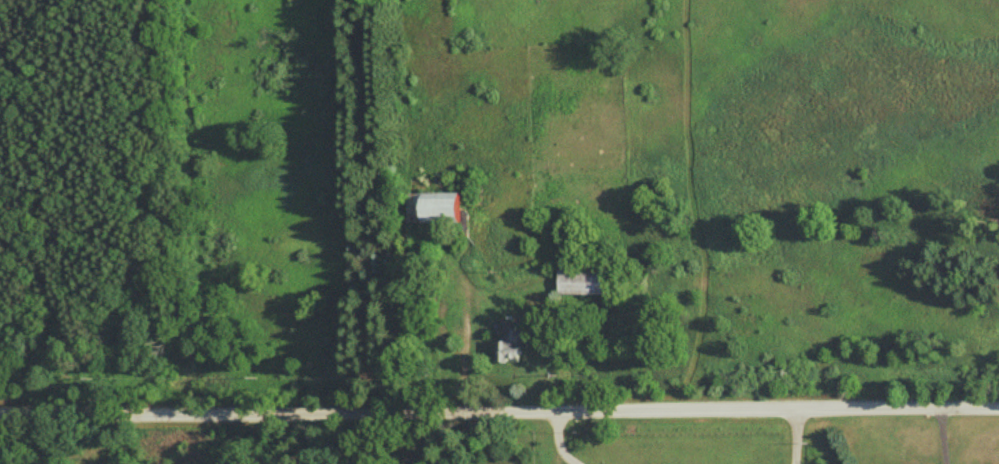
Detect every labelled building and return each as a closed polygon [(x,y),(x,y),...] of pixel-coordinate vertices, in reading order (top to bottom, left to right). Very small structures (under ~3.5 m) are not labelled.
[(412,195),(411,225),(466,225),(467,196),(412,195)] [(562,296),(608,296),(608,263),(562,263),(562,296)] [(504,363),(526,363),(526,330),(504,330),(504,363)]
